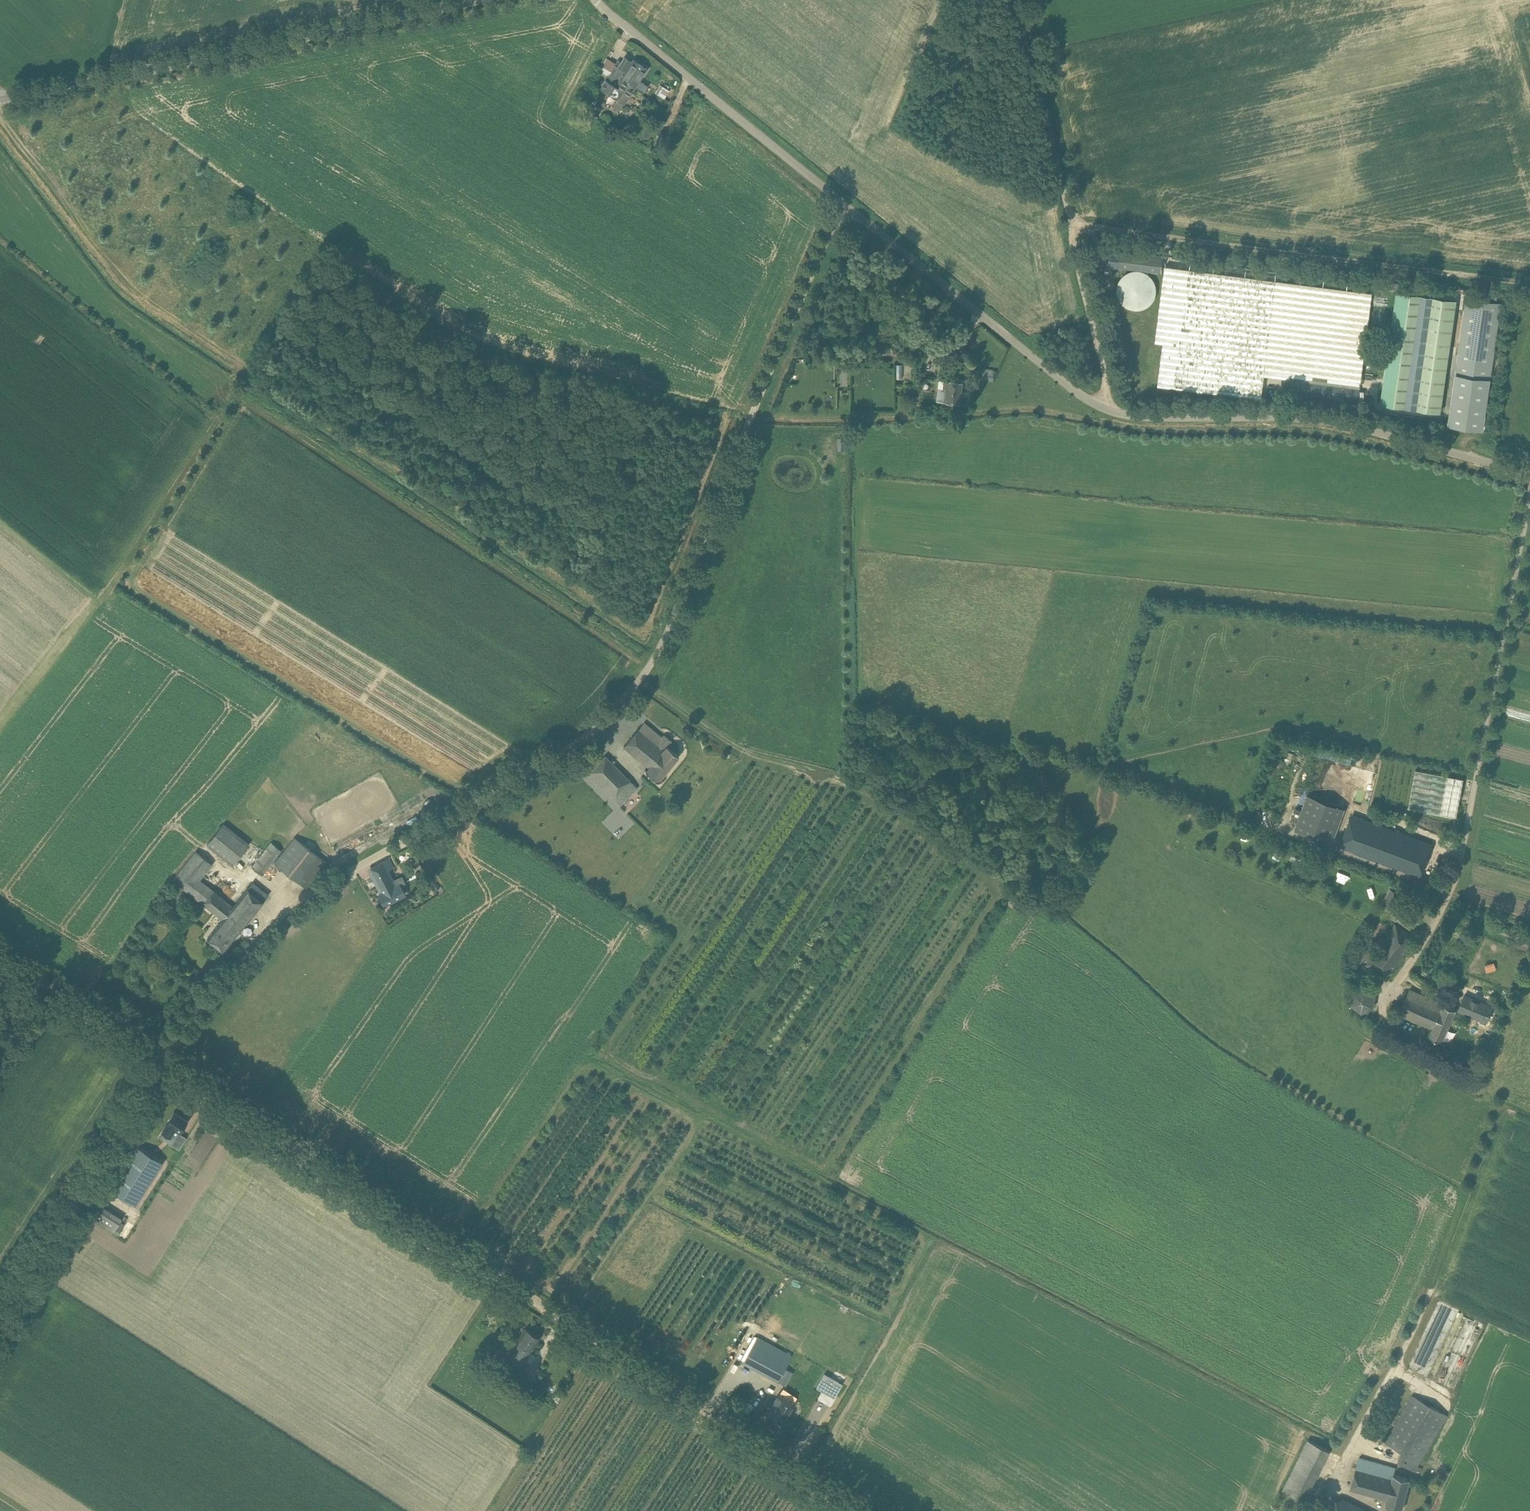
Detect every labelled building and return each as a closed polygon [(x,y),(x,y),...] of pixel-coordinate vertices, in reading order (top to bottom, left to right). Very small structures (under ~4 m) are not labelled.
[(636,85),(642,77),(647,68),(633,60),(632,61),(624,56),(619,65),(607,57),(603,64),(611,69),(610,71),(619,75),(636,85)] [(633,90),(636,85),(619,75),(610,71),(607,75),(615,80),(613,84),(606,80),(601,88),(611,94),(606,101),(607,103),(611,105),(614,105),(618,98),(625,103),(630,94),(633,96),(636,92),(633,90)] [(669,90),(660,84),(655,93),(665,98),(669,90)] [(852,242),(847,248),(857,256),(862,250),(852,242)] [(1165,342),(1160,385),(1225,392),(1226,377),(1228,377),(1229,370),(1210,368),(1220,272),(1165,267),(1157,342),(1165,342)] [(1117,290),(1117,292),(1117,293),(1118,295),(1118,297),(1119,298),(1120,300),(1121,301),(1122,303),(1123,304),(1124,305),(1126,306),(1127,307),(1129,308),(1130,309),(1132,309),(1134,309),(1135,310),(1137,310),(1139,310),(1140,309),(1142,309),(1144,309),(1145,308),(1147,307),(1148,306),(1150,305),(1151,304),(1152,303),(1153,301),(1154,300),(1155,298),(1156,297),(1156,295),(1157,293),(1157,292),(1157,290),(1157,288),(1157,286),(1156,285),(1156,283),(1155,281),(1154,280),(1153,278),(1152,277),(1151,276),(1150,275),(1149,274),(1147,273),(1146,272),(1144,271),(1143,271),(1141,270),(1139,270),(1138,270),(1136,270),(1135,270),(1133,270),(1131,271),(1130,271),(1128,272),(1127,273),(1125,274),(1124,275),(1123,276),(1122,277),(1120,279),(1120,280),(1119,282),(1118,283),(1118,285),(1117,286),(1117,288),(1117,290)] [(1370,320),(1371,291),(1346,290),(1345,296),(1349,298),(1347,303),(1354,303),(1354,307),(1363,307),(1363,312),(1360,318),(1357,318),(1357,324),(1355,324),(1351,330),(1351,331),(1347,339),(1347,349),(1354,352),(1348,352),(1348,359),(1347,362),(1350,362),(1351,359),(1357,362),(1354,368),(1360,369),(1364,371),(1365,338),(1361,336),(1370,320)] [(1383,326),(1378,359),(1388,360),(1382,403),(1441,412),(1457,300),(1456,300),(1398,291),(1393,328),(1383,326)] [(1466,297),(1448,425),(1484,430),(1502,303),(1466,297)] [(981,379),(993,381),(994,370),(982,369),(981,379)] [(958,403),(960,392),(961,382),(940,380),(938,400),(951,402),(951,403),(952,403),(952,402),(958,403)] [(1358,401),(1359,391),(1359,388),(1312,383),(1312,385),(1311,395),(1358,401)] [(1267,395),(1279,396),(1279,386),(1267,386),(1267,395)] [(662,737),(644,722),(636,731),(624,746),(649,767),(646,771),(658,781),(679,755),(667,746),(671,740),(665,735),(662,737)] [(630,780),(606,756),(600,761),(595,756),(583,768),(620,806),(637,789),(629,781),(630,780)] [(1415,770),(1408,808),(1457,818),(1464,779),(1415,770)] [(1294,829),(1332,843),(1345,807),(1307,793),(1294,829)] [(1353,808),(1339,846),(1351,850),(1421,876),(1433,844),(1401,832),(1393,829),(1395,825),(1380,819),(1378,824),(1363,818),(1365,813),(1353,808)] [(233,864),(249,843),(224,823),(207,844),(233,864)] [(1235,830),(1232,839),(1239,841),(1242,833),(1235,830)] [(326,862),(318,856),(295,837),(275,863),(306,887),(326,862)] [(1264,841),(1256,838),(1252,848),(1260,851),(1264,841)] [(261,875),(281,849),(272,842),(252,867),(261,875)] [(269,894),(261,888),(253,882),(247,888),(233,906),(200,879),(212,864),(196,850),(173,879),(222,919),(208,937),(224,950),(269,894)] [(393,867),(389,858),(371,867),(375,874),(372,876),(381,893),(379,895),(384,905),(405,894),(401,884),(405,883),(402,876),(393,880),(388,870),(393,867)] [(1401,894),(1390,888),(1381,904),(1387,907),(1385,909),(1390,912),(1392,910),(1401,894)] [(1416,938),(1408,932),(1396,924),(1366,965),(1386,979),(1416,938)] [(1488,972),(1498,969),(1496,962),(1486,964),(1488,972)] [(1374,1007),(1375,995),(1365,986),(1352,991),(1351,1005),(1362,1013),(1374,1007)] [(1435,999),(1419,993),(1410,989),(1399,1014),(1432,1028),(1429,1035),(1442,1041),(1457,1009),(1443,1004),(1442,1007),(1434,1003),(1435,999)] [(1465,995),(1459,1010),(1483,1018),(1488,1004),(1465,995)] [(174,1111),(159,1136),(172,1144),(179,1149),(186,1137),(179,1133),(188,1119),(174,1111)] [(137,1145),(110,1188),(136,1205),(164,1162),(137,1145)] [(100,1204),(91,1218),(113,1232),(122,1218),(100,1204)] [(1459,1355),(1467,1358),(1482,1322),(1463,1314),(1452,1340),(1447,1338),(1445,1342),(1448,1343),(1435,1373),(1437,1374),(1434,1380),(1447,1385),(1459,1355)] [(516,1374),(535,1345),(540,1337),(525,1327),(515,1342),(507,1337),(493,1359),(496,1361),(492,1367),(504,1375),(508,1369),(516,1374)] [(479,1340),(469,1333),(465,1339),(475,1346),(479,1340)] [(757,1337),(743,1362),(778,1381),(791,1356),(757,1337)] [(842,1384),(824,1373),(816,1387),(834,1398),(842,1384)] [(528,1398),(535,1386),(528,1381),(520,1393),(528,1398)] [(767,1398),(764,1403),(772,1409),(769,1413),(781,1421),(792,1404),(778,1395),(774,1402),(767,1398)] [(1447,1415),(1421,1400),(1413,1395),(1386,1441),(1403,1452),(1398,1460),(1407,1465),(1419,1472),(1422,1468),(1418,1465),(1447,1415)] [(1306,1437),(1285,1491),(1302,1498),(1306,1487),(1315,1490),(1332,1447),(1306,1437)] [(1396,1468),(1360,1457),(1357,1467),(1356,1467),(1350,1489),(1387,1499),(1386,1506),(1402,1510),(1410,1479),(1395,1474),(1396,1468)] [(1352,1502),(1343,1498),(1343,1499),(1334,1501),(1333,1501),(1329,1510),(1369,1510),(1352,1502)]
